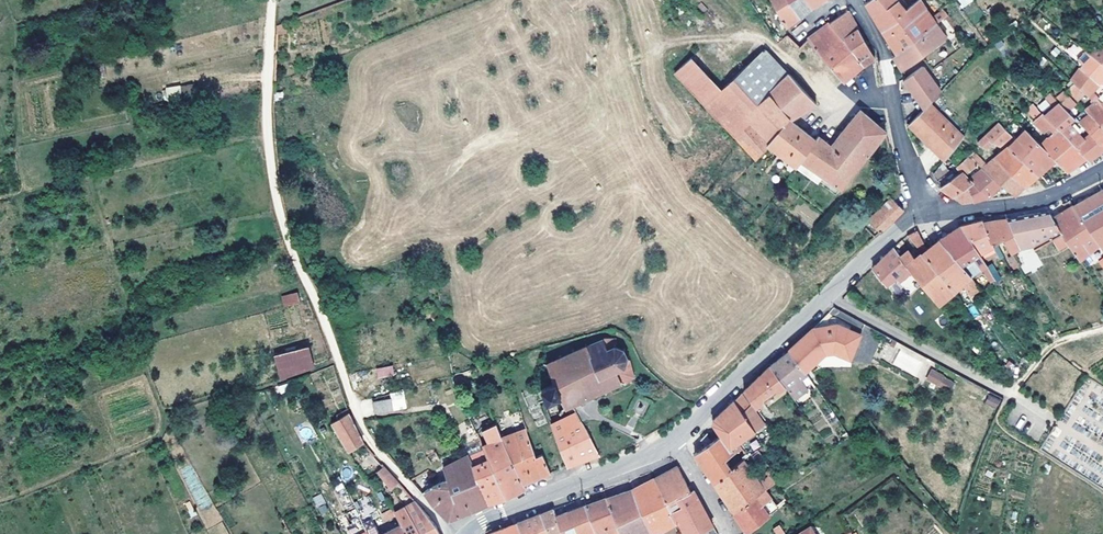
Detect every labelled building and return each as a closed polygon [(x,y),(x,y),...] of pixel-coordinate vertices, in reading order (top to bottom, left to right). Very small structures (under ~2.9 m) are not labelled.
[(786,28),(793,23),(800,18),(789,0),(769,0),(786,28)] [(800,18),(806,13),(812,9),(807,0),(789,0),(800,18)] [(812,9),(819,3),(824,0),(807,0),(812,9)] [(897,0),(870,0),(865,3),(874,17),(881,29),(906,10),(897,0)] [(926,9),(926,8),(920,0),(918,0),(906,10),(913,19),(926,9)] [(897,53),(936,23),(932,17),(926,9),(913,19),(906,10),(881,29),(890,43),(897,53)] [(936,23),(948,15),(943,9),(932,17),(936,23)] [(858,29),(847,11),(829,23),(843,40),(858,29)] [(286,23),(277,24),(278,33),(287,32),(286,23)] [(863,65),(843,40),(829,23),(808,39),(844,82),(855,72),(863,65)] [(902,70),(920,57),(947,37),(936,23),(897,53),(893,56),(902,70)] [(874,57),(858,29),(843,40),(863,65),(869,61),(874,57)] [(1099,36),(1086,50),(1101,61),(1102,64),(1102,39),(1099,36)] [(1101,61),(1086,50),(1078,44),(1069,53),(1075,58),(1077,59),(1082,63),(1080,67),(1098,84),(1101,82),(1102,84),(1102,64),(1101,61)] [(757,104),(789,73),(765,50),(745,66),(734,77),(757,104)] [(691,56),(675,71),(686,84),(695,94),(697,96),(711,83),(718,92),(721,88),(691,56)] [(941,91),(923,66),(903,80),(924,109),(930,103),(941,91)] [(1098,84),(1080,67),(1070,79),(1074,82),(1087,94),(1090,91),(1098,84)] [(790,119),(816,103),(789,73),(757,104),(734,77),(721,88),(718,92),(705,104),(735,136),(751,154),(761,139),(790,119)] [(1079,102),(1087,94),(1074,82),(1066,89),(1079,102)] [(718,92),(711,83),(697,96),(705,104),(718,92)] [(192,84),(179,86),(182,97),(193,95),(192,84)] [(179,86),(166,89),(168,100),(182,97),(179,86)] [(1078,108),(1066,95),(1067,94),(1064,90),(1056,98),(1060,103),(1068,111),(1071,114),(1078,108)] [(1056,98),(1050,92),(1045,97),(1054,107),(1060,103),(1056,98)] [(1098,100),(1094,102),(1086,108),(1102,128),(1102,106),(1098,100)] [(961,133),(930,103),(924,109),(923,109),(908,124),(944,160),(946,156),(952,146),(958,137),(961,133)] [(1074,117),(1072,114),(1071,114),(1068,111),(1060,103),(1054,107),(1045,115),(1054,124),(1058,129),(1086,158),(1089,160),(1096,155),(1102,150),(1102,146),(1074,117)] [(1026,110),(1034,119),(1041,113),(1033,104),(1026,110)] [(1086,108),(1074,117),(1102,146),(1102,128),(1086,108)] [(868,154),(886,131),(860,109),(842,133),(868,154)] [(1047,131),(1054,124),(1045,115),(1042,113),(1033,121),(1045,132),(1047,131)] [(801,159),(815,139),(802,128),(790,119),(761,139),(770,146),(783,156),(779,161),(792,172),(796,167),(801,159)] [(1012,135),(1003,127),(999,122),(978,142),(986,149),(993,142),(999,145),(1003,142),(1008,138),(1012,135)] [(1051,135),(1058,129),(1054,124),(1047,131),(1051,135)] [(1045,169),(1056,160),(1041,144),(1026,129),(1009,147),(1038,175),(1045,169)] [(1086,158),(1058,129),(1051,135),(1041,144),(1056,160),(1066,172),(1076,165),(1086,158)] [(868,154),(842,133),(832,146),(818,135),(815,139),(801,159),(841,187),(868,154)] [(735,136),(725,144),(747,170),(757,160),(770,146),(761,139),(751,154),(735,136)] [(962,164),(967,158),(952,146),(946,156),(958,167),(962,164)] [(1038,175),(1009,147),(992,160),(1025,187),(1038,175)] [(1025,187),(992,160),(975,149),(967,158),(967,159),(976,167),(981,170),(1002,186),(1014,196),(1015,196),(1025,187)] [(953,196),(966,187),(971,184),(973,183),(970,179),(966,175),(976,167),(967,159),(967,158),(962,164),(958,167),(953,170),(937,181),(941,187),(953,196)] [(841,187),(801,159),(796,167),(836,194),(841,187)] [(937,181),(953,170),(943,161),(933,173),(937,181)] [(990,196),(1002,186),(981,170),(970,179),(973,183),(971,184),(966,187),(967,189),(974,201),(990,196)] [(974,201),(967,189),(966,187),(953,196),(962,202),(974,201)] [(1084,200),(1074,206),(1102,247),(1102,189),(1084,200)] [(880,232),(904,209),(893,198),(892,197),(868,220),(880,232)] [(1074,206),(1061,213),(1053,218),(1063,233),(1069,243),(1081,260),(1094,251),(1102,265),(1102,247),(1074,206)] [(1063,233),(1053,218),(1049,211),(1047,211),(1045,212),(1059,235),(1063,233)] [(1059,235),(1045,212),(1028,215),(1007,218),(1021,248),(1032,243),(1035,249),(1053,238),(1059,235)] [(1021,248),(1007,218),(994,220),(983,222),(995,250),(1000,248),(1001,247),(999,243),(1005,241),(1011,252),(1021,248)] [(995,250),(983,222),(983,220),(967,224),(961,225),(981,257),(995,250)] [(760,227),(755,223),(749,231),(754,235),(760,227)] [(995,279),(981,257),(961,225),(949,233),(940,239),(971,278),(981,270),(991,282),(995,279)] [(763,230),(760,227),(754,235),(756,237),(763,230)] [(971,278),(940,239),(934,244),(927,249),(917,230),(907,235),(922,253),(955,291),(963,285),(973,297),(980,290),(971,278)] [(1069,243),(1063,233),(1059,235),(1053,238),(1059,249),(1069,243)] [(912,271),(901,256),(894,247),(879,262),(873,268),(886,284),(896,276),(900,281),(912,271)] [(1006,259),(1000,248),(995,250),(1002,261),(1006,259)] [(955,291),(922,253),(915,258),(909,249),(901,256),(912,271),(938,304),(955,291)] [(1068,286),(1080,277),(1071,265),(1059,274),(1068,286)] [(298,292),(282,296),(285,306),(300,302),(298,292)] [(857,306),(860,301),(851,295),(848,301),(857,306)] [(850,359),(861,335),(837,325),(813,329),(803,338),(789,351),(790,352),(804,373),(825,354),(834,353),(850,359)] [(986,348),(980,338),(971,344),(977,354),(986,348)] [(639,374),(629,358),(627,358),(626,349),(617,349),(616,340),(605,340),(603,343),(547,365),(554,383),(541,388),(542,390),(535,393),(532,387),(522,392),(537,427),(549,422),(539,402),(546,399),(547,401),(560,396),(564,407),(573,403),(621,382),(624,383),(639,374)] [(309,345),(274,354),(280,376),(314,366),(309,345)] [(808,389),(801,379),(806,376),(804,373),(790,352),(778,361),(770,367),(784,386),(794,400),(808,389)] [(376,378),(393,376),(393,366),(376,367),(376,378)] [(784,386),(770,367),(757,380),(744,392),(755,408),(763,402),(764,397),(773,390),(779,391),(784,386)] [(939,384),(943,376),(934,371),(930,380),(939,384)] [(949,390),(953,383),(944,378),(940,385),(949,390)] [(739,444),(765,425),(741,394),(725,409),(713,420),(713,424),(721,435),(732,450),(735,447),(738,451),(739,450),(743,448),(739,444)] [(996,407),(999,400),(989,395),(986,402),(996,407)] [(393,410),(391,398),(373,401),(375,413),(393,410)] [(600,454),(577,412),(552,424),(551,425),(567,466),(585,460),(598,455),(600,454)] [(358,432),(348,413),(331,423),(349,452),(363,443),(358,432)] [(524,483),(503,438),(496,424),(482,430),(488,444),(483,446),(485,451),(488,459),(507,498),(516,493),(526,487),(524,483)] [(538,456),(526,429),(503,438),(524,483),(536,479),(551,473),(542,454),(538,456)] [(726,458),(736,451),(738,451),(735,447),(732,450),(721,435),(711,442),(706,433),(700,440),(702,442),(705,446),(695,453),(702,464),(713,481),(733,467),(726,458)] [(771,468),(758,449),(750,454),(764,473),(771,468)] [(507,498),(488,459),(485,451),(469,457),(488,504),(497,501),(507,498)] [(488,504),(469,457),(468,455),(443,467),(447,479),(424,491),(425,493),(432,503),(449,520),(472,510),(488,504)] [(767,488),(779,479),(771,468),(764,473),(759,476),(745,458),(733,467),(713,481),(724,497),(734,512),(767,488)] [(399,482),(384,466),(377,471),(391,489),(399,482)] [(666,502),(690,490),(688,486),(682,475),(678,466),(665,472),(654,478),(666,502)] [(666,502),(654,478),(643,484),(633,489),(652,533),(656,533),(677,524),(666,502)] [(747,531),(770,516),(762,503),(772,496),(767,488),(734,512),(739,520),(747,531)] [(633,489),(618,494),(607,498),(622,533),(652,533),(633,489)] [(693,489),(690,490),(666,502),(677,524),(680,522),(686,533),(697,533),(699,532),(700,533),(718,533),(713,525),(703,507),(693,489)] [(321,494),(312,498),(316,507),(325,503),(321,494)] [(780,509),(772,496),(762,503),(770,516),(780,509)] [(607,498),(595,501),(586,505),(596,533),(605,530),(606,533),(622,533),(607,498)] [(415,501),(404,507),(416,522),(422,533),(440,533),(435,525),(415,501)] [(586,505),(570,511),(556,516),(563,533),(593,533),(596,533),(586,505)] [(416,522),(404,507),(395,512),(396,514),(402,525),(407,533),(422,533),(416,522)] [(385,520),(396,514),(395,512),(393,508),(382,514),(385,520)] [(556,516),(554,509),(545,512),(540,514),(550,533),(563,533),(556,516)] [(374,523),(368,510),(359,515),(365,528),(374,523)] [(540,514),(526,519),(517,523),(521,533),(550,533),(540,514)] [(374,523),(365,528),(367,532),(368,533),(380,533),(374,523)] [(517,523),(505,527),(489,533),(521,533),(517,523)] [(402,525),(383,533),(407,533),(402,525)] [(810,526),(798,533),(815,533),(810,526)]
